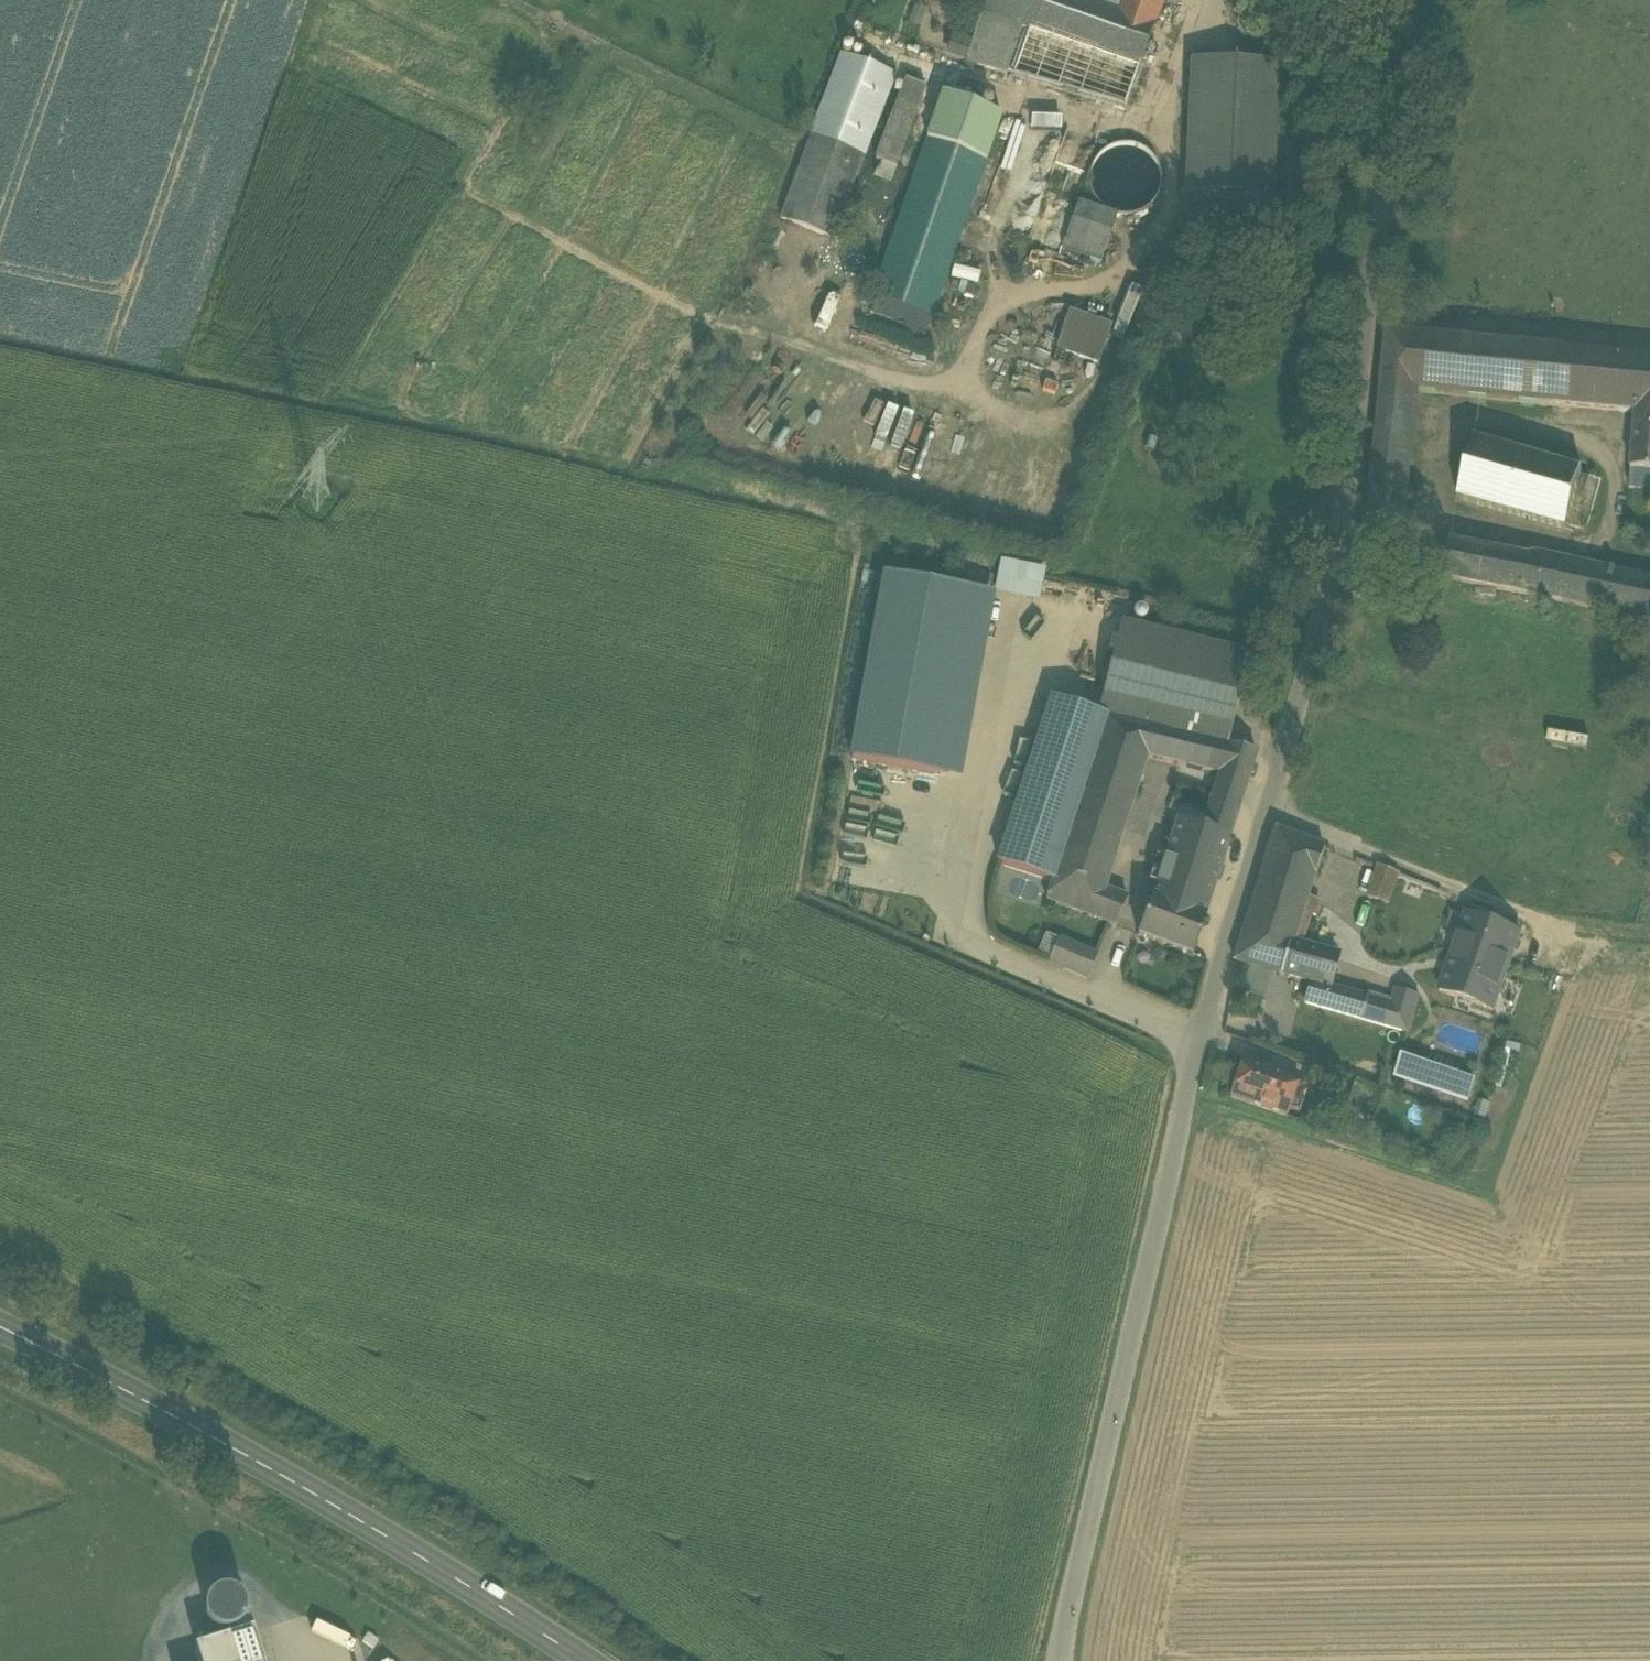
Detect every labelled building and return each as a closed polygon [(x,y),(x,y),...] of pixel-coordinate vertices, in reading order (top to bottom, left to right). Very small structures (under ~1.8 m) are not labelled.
[(981,17),(987,0),(932,0),(981,17)] [(1163,0),(1124,0),(1119,15),(1075,0),(987,0),(981,17),(965,64),(1125,109),(1163,0)] [(1119,15),(1124,0),(1075,0),(1119,15)] [(781,220),(832,240),(894,77),(843,57),(781,220)] [(1185,193),(1273,197),(1279,65),(1191,61),(1185,193)] [(876,161),(895,169),(926,89),(906,81),(876,161)] [(873,295),(877,296),(871,314),(911,329),(908,339),(923,344),(933,317),(986,164),(1002,119),(942,96),(927,141),(873,295)] [(1089,176),(1090,191),(1096,203),(1107,213),(1118,217),(1120,217),(1134,217),(1147,210),(1157,200),(1161,186),(1160,172),(1154,159),(1143,150),(1130,145),(1116,146),(1103,152),(1093,163),(1089,176)] [(1118,217),(1107,213),(1077,203),(1061,252),(1101,265),(1118,217)] [(856,278),(830,299),(837,307),(862,286),(856,278)] [(1112,327),(1068,312),(1055,350),(1098,366),(1112,327)] [(1402,524),(1416,392),(1637,414),(1630,490),(1649,492),(1649,360),(1618,356),(1388,333),(1368,521),(1402,524)] [(1458,501),(1566,532),(1582,474),(1475,442),(1458,501)] [(1649,621),(1649,580),(1537,555),(1528,559),(1451,543),(1443,578),(1460,582),(1573,605),(1649,621)] [(1046,571),(1001,562),(994,594),(1039,603),(1046,571)] [(974,593),(885,577),(852,761),(940,777),(974,593)] [(994,597),(974,593),(940,777),(961,781),(994,597)] [(1120,625),(1098,716),(1106,719),(1107,717),(1227,748),(1250,658),(1120,625)] [(998,864),(1053,882),(1106,719),(1098,716),(1051,701),(998,864)] [(1219,776),(1202,831),(1229,841),(1256,755),(1227,748),(1107,717),(1106,719),(1053,882),(1047,901),(1115,927),(1126,898),(1105,889),(1148,758),(1219,776)] [(1205,919),(1229,841),(1202,831),(1178,821),(1153,900),(1205,919)] [(1275,830),(1266,861),(1314,878),(1314,877),(1315,877),(1324,848),(1275,830)] [(1266,861),(1261,875),(1309,894),(1314,878),(1266,861)] [(1307,900),(1309,894),(1261,875),(1233,962),(1246,966),(1272,973),(1311,984),(1305,1003),(1394,1029),(1399,1014),(1411,1019),(1419,999),(1397,992),(1393,1006),(1329,988),(1338,962),(1337,962),(1337,956),(1303,946),(1294,944),(1294,943),(1293,943),(1303,913),(1312,917),(1315,917),(1319,904),(1307,900)] [(1138,937),(1193,958),(1205,920),(1205,919),(1153,900),(1152,899),(1138,937)] [(1303,946),(1312,917),(1303,913),(1293,943),(1294,943),(1294,944),(1303,946)] [(1454,954),(1507,973),(1521,935),(1467,916),(1454,954)] [(1061,969),(1071,945),(1059,939),(1049,964),(1061,969)] [(1061,969),(1087,981),(1098,956),(1071,945),(1061,969)] [(1507,973),(1454,954),(1440,993),(1494,1012),(1507,973)] [(1272,973),(1246,966),(1239,993),(1264,1000),(1272,973)] [(1407,1033),(1411,1019),(1399,1014),(1394,1029),(1407,1033)] [(1396,1077),(1467,1102),(1474,1082),(1403,1058),(1396,1077)] [(1230,1097),(1287,1117),(1300,1081),(1243,1061),(1230,1097)] [(211,1601),(206,1615),(213,1630),(228,1635),(242,1628),(247,1613),(240,1599),(226,1594),(211,1601)] [(254,1633),(196,1651),(199,1660),(263,1660),(254,1633)] [(368,1635),(363,1644),(373,1650),(378,1642),(368,1635)]
